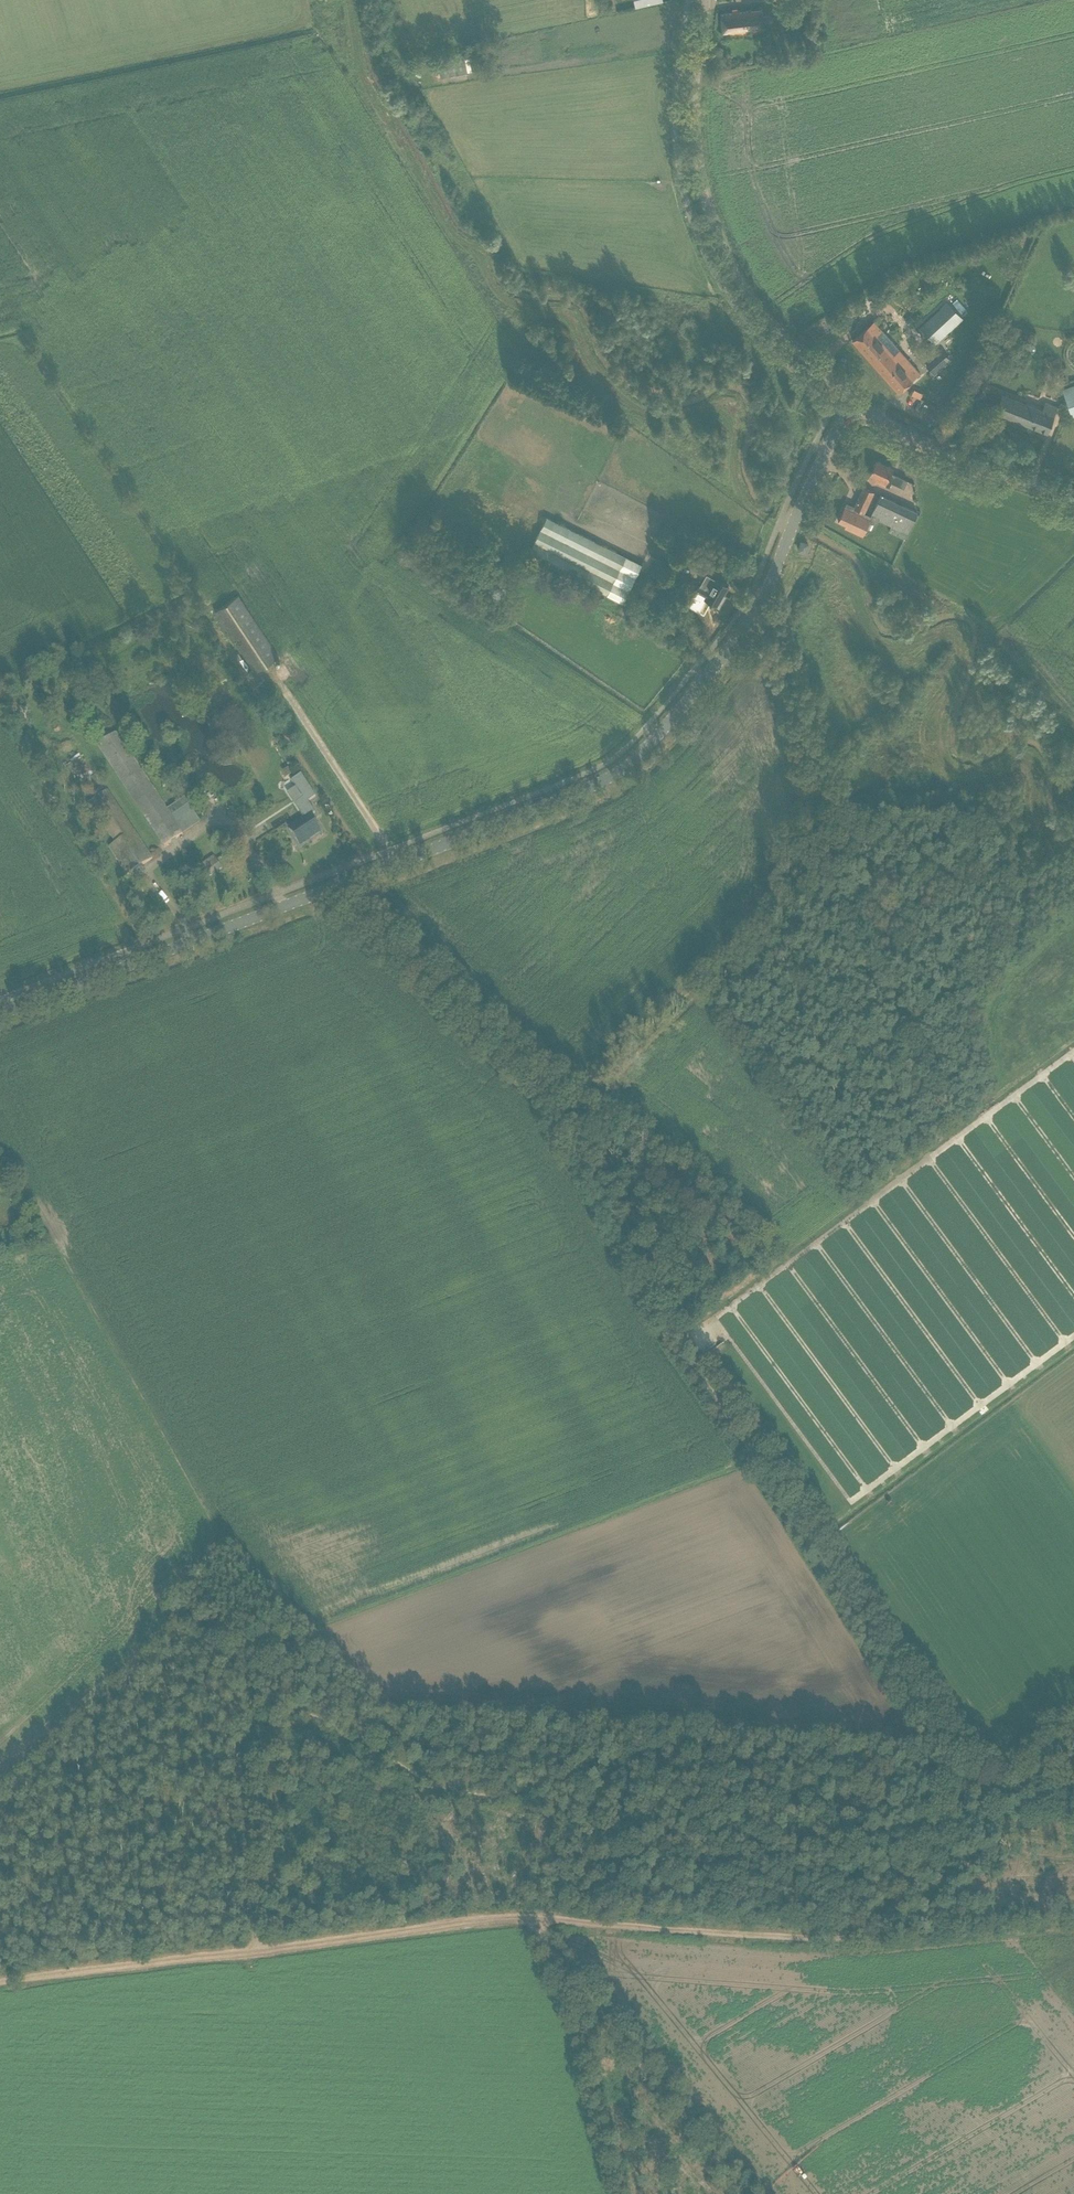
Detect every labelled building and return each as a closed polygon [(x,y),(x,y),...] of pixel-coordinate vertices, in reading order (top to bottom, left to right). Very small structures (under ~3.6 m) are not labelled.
[(720,14),(722,34),(763,30),(761,10),(720,14)] [(920,328),(934,343),(961,318),(947,302),(920,328)] [(910,316),(905,320),(909,324),(914,320),(910,316)] [(897,360),(874,333),(880,328),(873,321),(852,339),(898,392),(919,373),(903,355),(897,360)] [(936,358),(926,367),(931,373),(942,363),(936,358)] [(1064,368),(1062,362),(1060,363),(1058,358),(1049,361),(1053,372),(1064,368)] [(1072,420),(1073,419),(1073,385),(1062,389),(1072,420)] [(994,412),(1047,432),(1051,422),(1057,406),(1044,401),(1041,408),(1002,393),(994,412)] [(867,478),(867,479),(875,482),(875,481),(888,487),(891,482),(903,487),(907,480),(894,474),(890,472),(892,468),(875,460),(867,478)] [(870,518),(863,515),(873,491),(863,487),(852,510),(844,506),(838,520),(854,528),(853,531),(862,535),(870,518)] [(880,495),(870,516),(907,533),(917,512),(880,495)] [(527,555),(622,602),(641,564),(546,517),(527,555)] [(798,550),(805,552),(807,543),(801,541),(798,550)] [(704,598),(717,605),(728,586),(715,579),(715,580),(706,575),(700,586),(699,585),(695,592),(704,597),(704,598)] [(258,669),(278,656),(238,595),(216,610),(255,672),(258,670),(258,669)] [(97,746),(129,794),(146,780),(117,733),(97,746)] [(288,766),(283,770),(287,775),(292,772),(288,766)] [(301,777),(293,783),(291,781),(302,799),(295,804),(305,819),(288,830),(298,844),(306,839),(305,838),(308,836),(310,839),(319,833),(309,817),(314,813),(307,802),(315,797),(300,775),(301,777)] [(263,820),(268,831),(290,821),(285,810),(263,820)]
